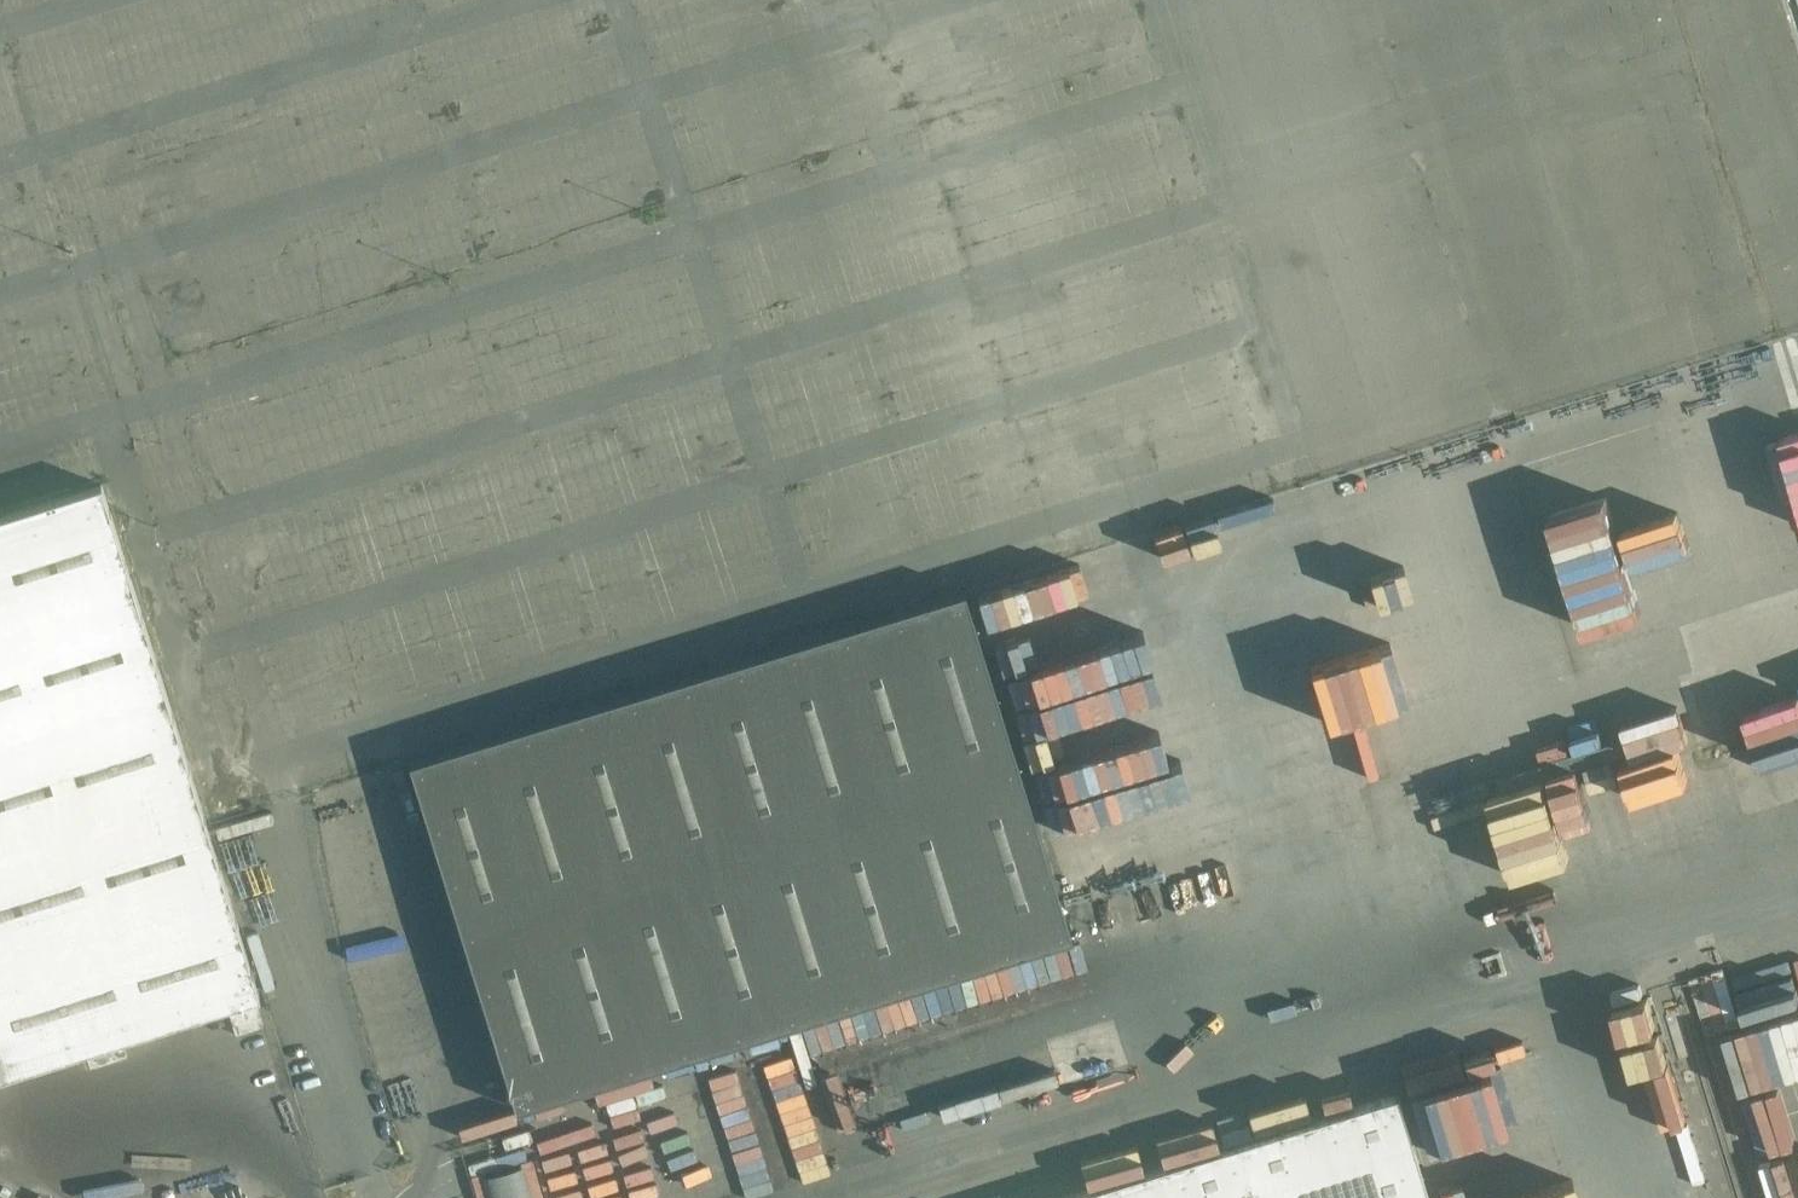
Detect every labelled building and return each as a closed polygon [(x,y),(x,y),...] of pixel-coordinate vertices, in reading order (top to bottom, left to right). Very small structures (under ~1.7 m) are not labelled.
[(1766,159),(1737,168),(1755,223),(1783,214),(1766,159)] [(101,484),(0,515),(0,1075),(259,995),(101,484)] [(1071,937),(964,591),(409,761),(516,1108),(1071,937)] [(1702,734),(1685,682),(1657,692),(1674,743),(1702,734)] [(1729,716),(1721,688),(1705,693),(1714,721),(1729,716)] [(1397,1093),(1057,1197),(1429,1197),(1397,1093)]
